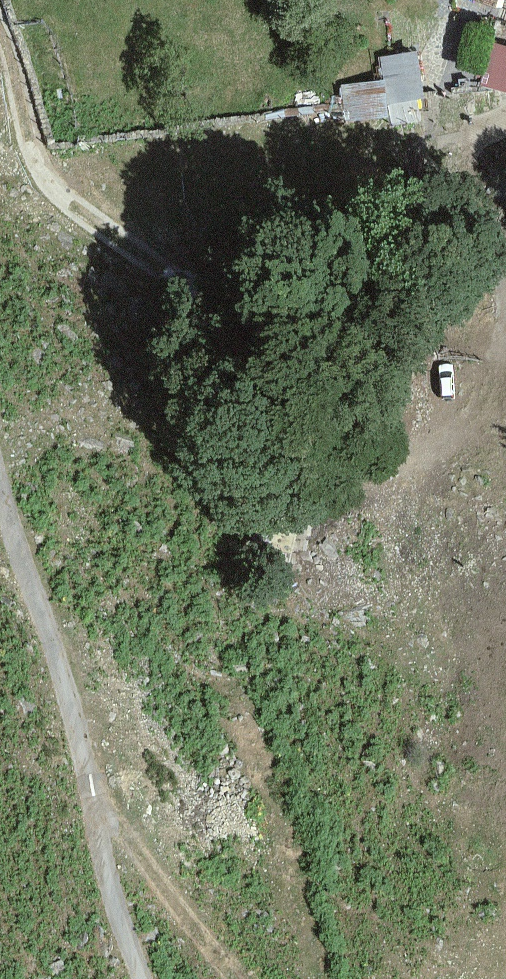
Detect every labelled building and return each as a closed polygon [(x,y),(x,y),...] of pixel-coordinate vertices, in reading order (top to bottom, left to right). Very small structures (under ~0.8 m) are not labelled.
[(495,91),(505,94),(505,52),(495,91)]
